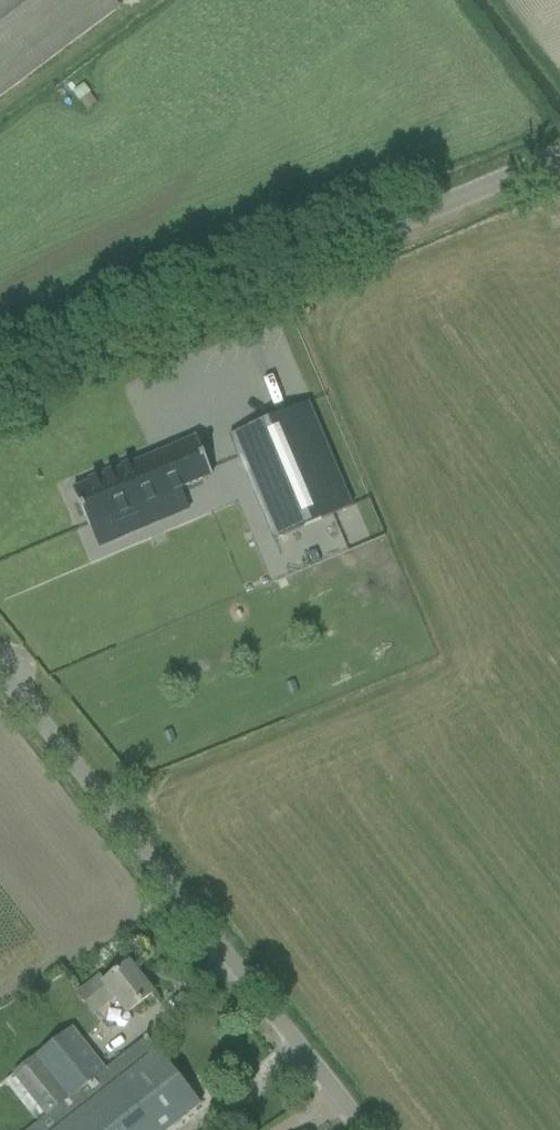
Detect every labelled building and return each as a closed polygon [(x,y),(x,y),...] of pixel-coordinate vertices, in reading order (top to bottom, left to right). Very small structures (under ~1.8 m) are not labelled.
[(111,0),(0,0),(0,99),(119,9),(111,0)] [(76,95),(87,110),(96,103),(85,88),(76,95)] [(352,507),(309,404),(230,437),(274,541),(352,507)] [(197,438),(73,490),(89,528),(111,519),(118,535),(144,524),(137,508),(213,476),(197,438)] [(115,997),(128,1014),(154,994),(129,963),(105,983),(101,977),(79,995),(94,1014),(115,997)] [(201,1106),(148,1039),(107,1072),(73,1029),(14,1076),(47,1117),(31,1129),(170,1129),(201,1106)]
